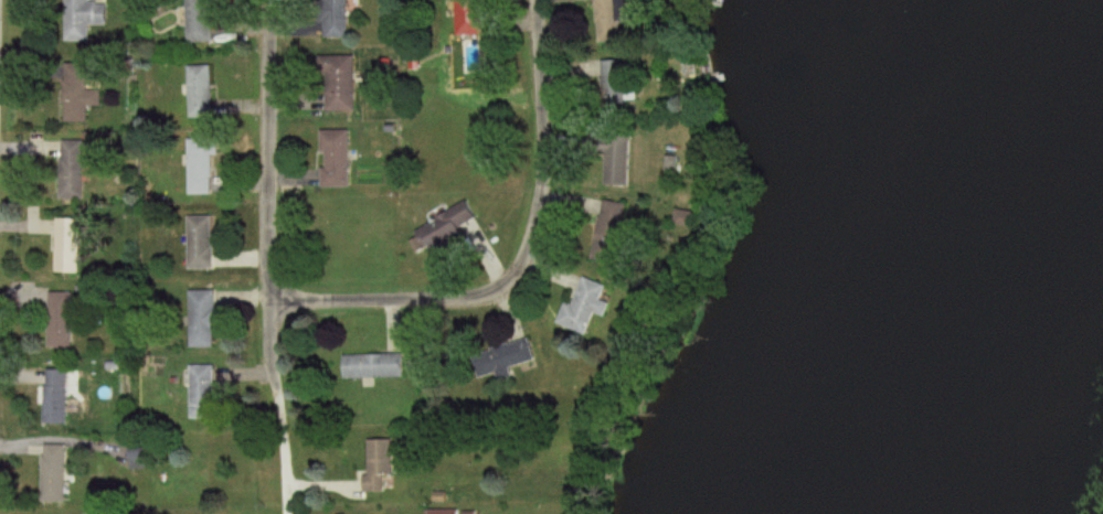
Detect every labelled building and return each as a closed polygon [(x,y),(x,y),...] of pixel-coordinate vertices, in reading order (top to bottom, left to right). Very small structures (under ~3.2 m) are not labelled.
[(93,42),(93,25),(111,25),(111,3),(92,3),(92,0),(68,0),(68,42),(93,42)] [(214,43),(214,0),(190,0),(190,43),(214,43)] [(316,38),(341,38),(340,0),(316,0),(316,38)] [(592,43),(629,42),(628,0),(590,0),(592,43)] [(471,2),(451,2),(451,37),(471,37),(471,2)] [(349,56),(316,56),(317,112),(349,111),(349,56)] [(91,90),(91,62),(68,61),(67,107),(104,108),(105,90),(91,90)] [(596,61),(596,113),(621,113),(621,61),(596,61)] [(214,117),(215,66),(186,66),(186,117),(214,117)] [(325,130),(325,188),(353,188),(353,130),(325,130)] [(625,136),(587,134),(586,156),(600,156),(598,186),(622,187),(625,136)] [(218,139),(192,139),(192,195),(218,195),(218,139)] [(88,141),(65,141),(65,198),(88,198),(88,141)] [(612,246),(622,206),(599,200),(589,240),(612,246)] [(411,230),(421,249),(462,228),(453,209),(411,230)] [(216,217),(192,217),(192,270),(216,270),(216,217)] [(60,273),(84,273),(84,220),(60,220),(60,273)] [(568,307),(559,304),(552,326),(583,335),(589,314),(600,317),(603,305),(595,302),(600,286),(577,280),(568,307)] [(193,291),(193,349),(219,349),(219,291),(193,291)] [(76,293),(52,293),(52,349),(76,349),(76,293)] [(530,364),(523,340),(466,356),(473,379),(530,364)] [(348,355),(348,378),(398,378),(398,355),(348,355)] [(219,419),(219,366),(194,366),(194,419),(219,419)] [(72,425),(72,370),(49,370),(49,425),(72,425)] [(371,440),(371,492),(396,492),(396,440),(371,440)] [(70,446),(46,446),(46,503),(70,503),(70,446)] [(160,468),(160,450),(137,450),(137,468),(160,468)]
